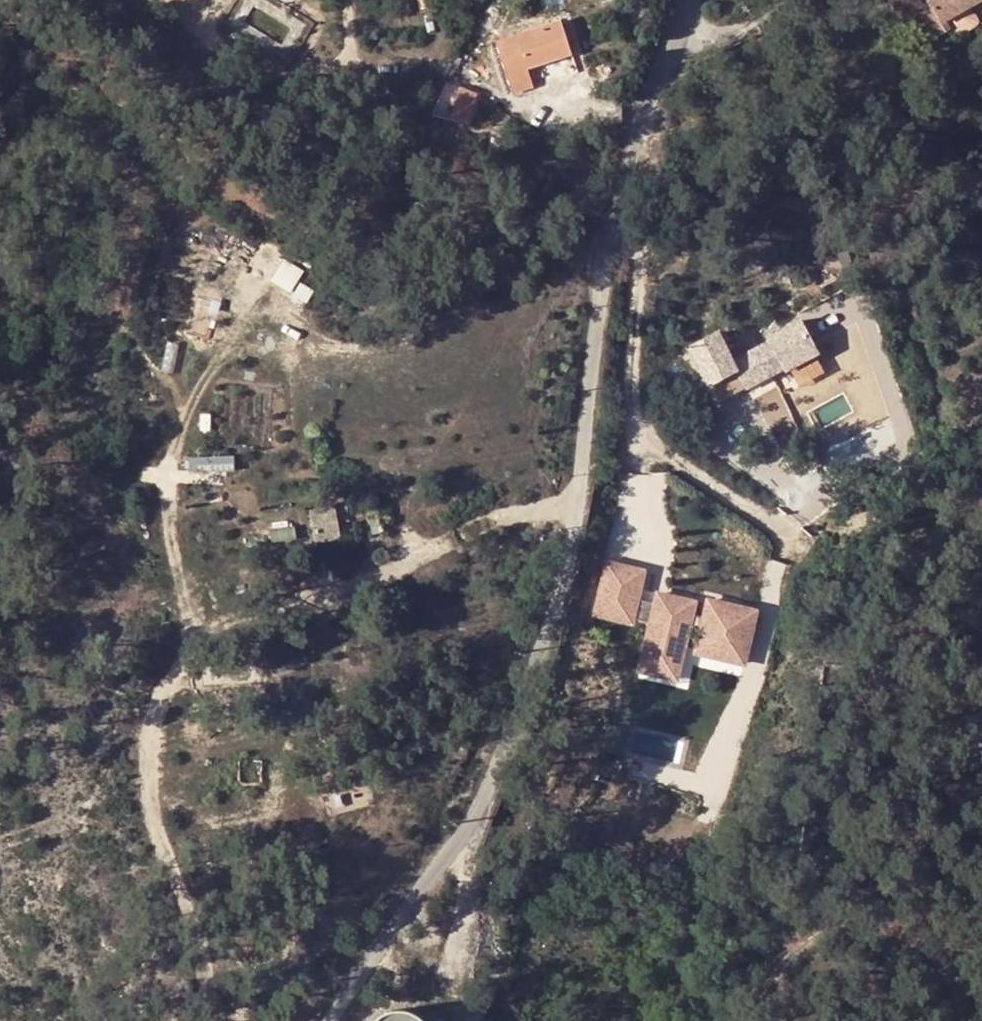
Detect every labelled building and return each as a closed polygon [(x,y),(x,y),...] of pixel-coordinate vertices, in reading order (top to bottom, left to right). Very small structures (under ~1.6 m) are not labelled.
[(871,8),(877,5),(878,8),(892,0),(866,0),(871,8)] [(916,2),(924,16),(905,27),(918,50),(942,37),(937,28),(975,6),(977,10),(981,8),(981,0),(920,0),(916,2)] [(897,14),(905,27),(924,16),(916,2),(897,14)] [(565,16),(502,35),(517,84),(535,79),(533,72),(577,58),(565,16)] [(452,80),(439,108),(469,122),(483,94),(452,80)] [(818,352),(801,320),(771,337),(773,341),(734,361),(719,332),(690,347),(710,384),(738,369),(748,387),(784,367),(785,370),(818,352)] [(191,469),(235,468),(235,453),(191,454),(191,469)] [(342,532),(336,504),(311,510),(318,537),(342,532)] [(629,567),(608,562),(595,614),(624,620),(629,567)] [(637,598),(644,571),(629,567),(624,620),(632,622),(633,618),(651,623),(644,653),(680,662),(687,635),(700,638),(696,652),(744,663),(756,611),(709,600),(705,617),(692,614),(695,602),(658,593),(656,603),(637,598)] [(680,662),(644,653),(640,668),(677,677),(680,662)] [(906,820),(908,829),(918,826),(915,817),(906,820)] [(413,1016),(402,1013),(391,1014),(381,1018),(378,1020),(421,1020),(413,1016)]
